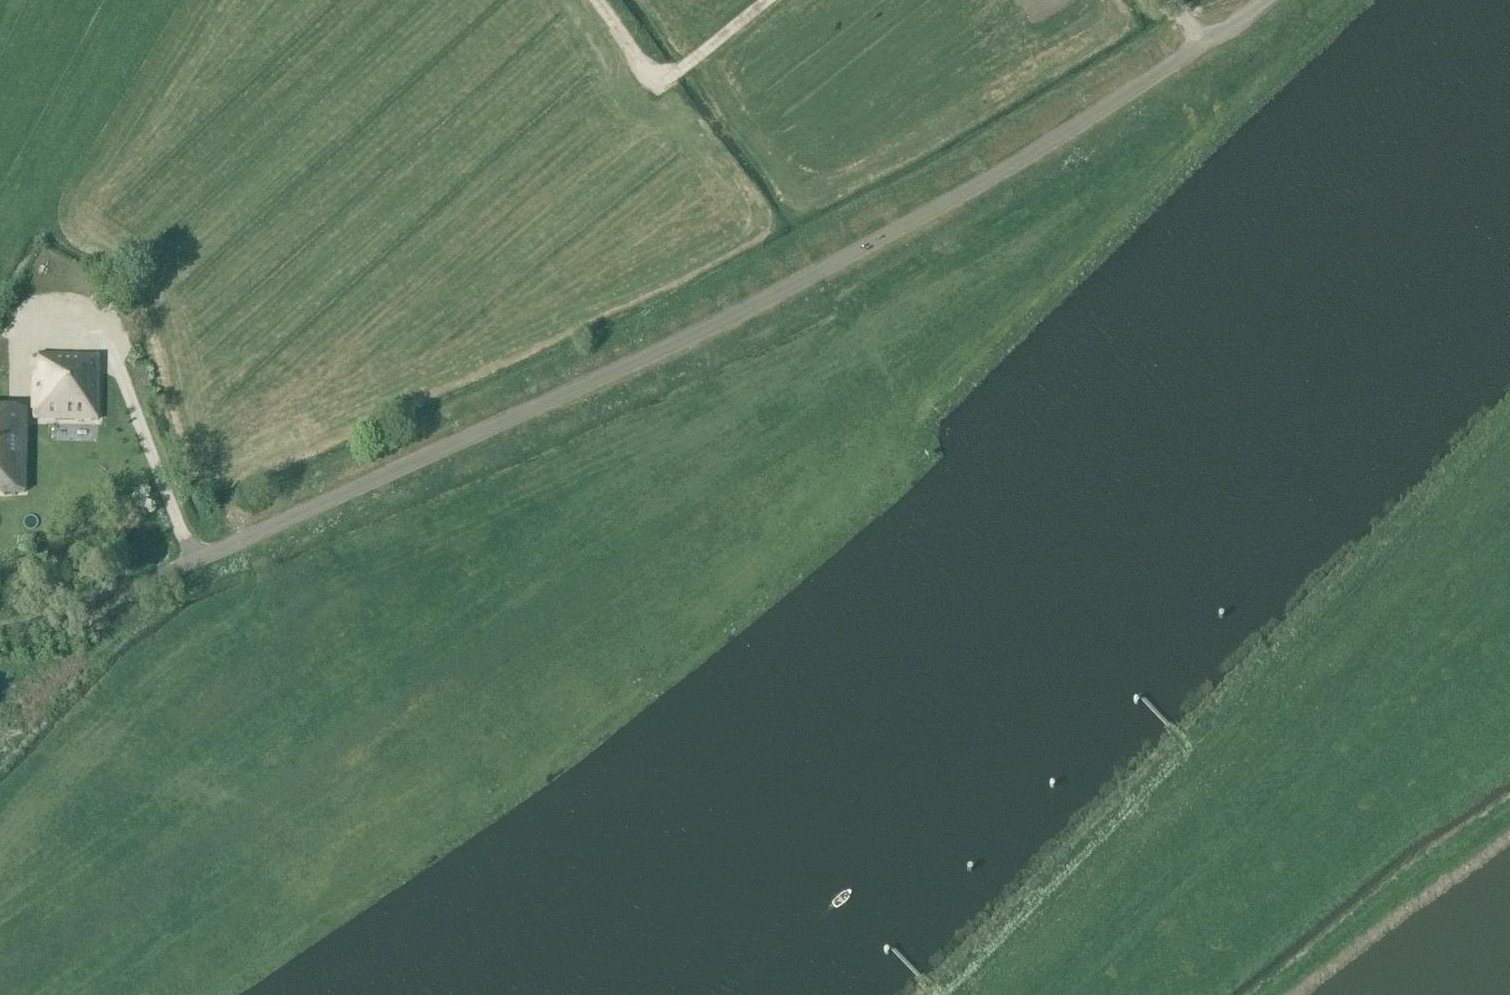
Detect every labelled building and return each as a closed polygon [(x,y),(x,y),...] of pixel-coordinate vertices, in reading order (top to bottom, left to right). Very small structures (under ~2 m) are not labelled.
[(98,421),(99,357),(38,356),(38,374),(34,374),(33,420),(98,421)] [(25,412),(0,412),(0,492),(23,493),(25,412)]
